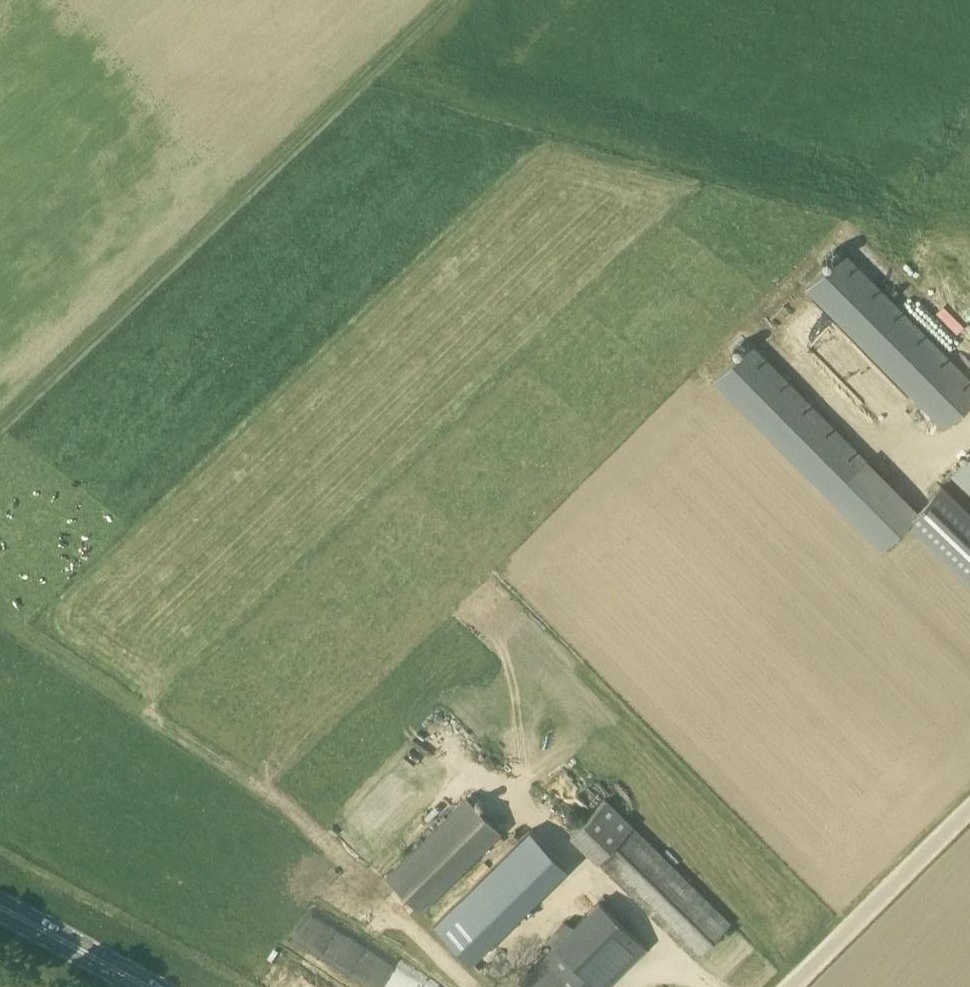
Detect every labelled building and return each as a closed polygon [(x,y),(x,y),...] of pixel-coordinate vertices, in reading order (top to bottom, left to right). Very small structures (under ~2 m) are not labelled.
[(806,288),(945,427),(969,402),(969,379),(843,249),(806,288)] [(748,345),(713,380),(827,496),(864,459),(748,345)] [(954,471),(969,486),(969,454),(954,471)] [(916,510),(910,516),(912,517),(907,521),(960,571),(969,581),(969,513),(941,486),(916,510)] [(500,829),(467,798),(389,878),(421,907),(500,829)] [(606,800),(572,834),(695,957),(730,923),(606,800)] [(592,886),(555,850),(536,869),(573,905),(592,886)] [(552,945),(568,961),(543,986),(605,986),(646,946),(599,899),(552,945)] [(374,986),(396,986),(407,966),(381,953),(366,983),(374,986)]
